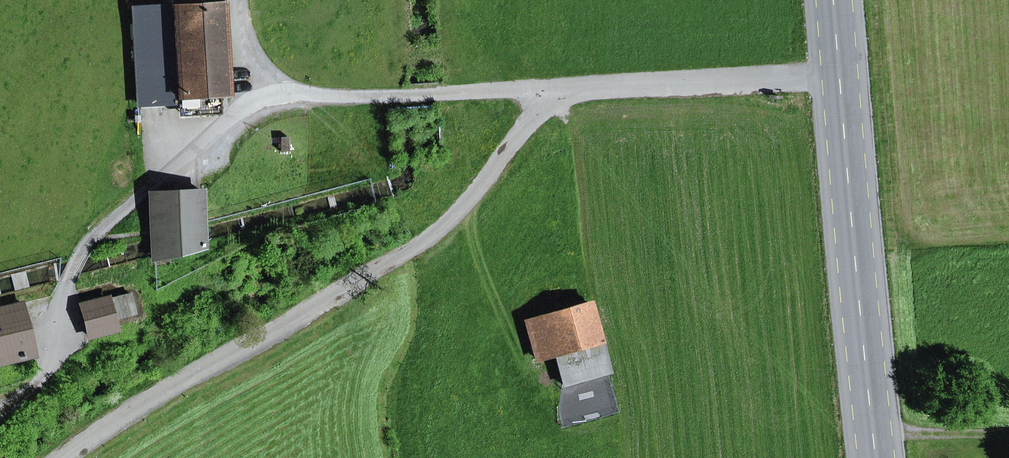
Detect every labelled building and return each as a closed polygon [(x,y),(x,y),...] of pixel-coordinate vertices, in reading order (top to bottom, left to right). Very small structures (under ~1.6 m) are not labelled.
[(179,99),(196,98),(227,96),(221,0),(172,0),(173,7),(179,99)] [(145,101),(179,99),(173,7),(140,10),(145,101)] [(179,99),(173,114),(196,113),(196,98),(179,99)] [(154,259),(204,247),(204,243),(203,235),(203,227),(201,191),(156,193),(151,200),(153,239),(153,248),(154,256),(154,259)] [(117,329),(109,300),(82,307),(89,336),(117,329)] [(525,322),(536,358),(553,353),(599,340),(588,303),(525,322)] [(34,355),(22,304),(0,309),(0,364),(34,355)] [(563,387),(609,373),(599,340),(553,353),(563,387)]
